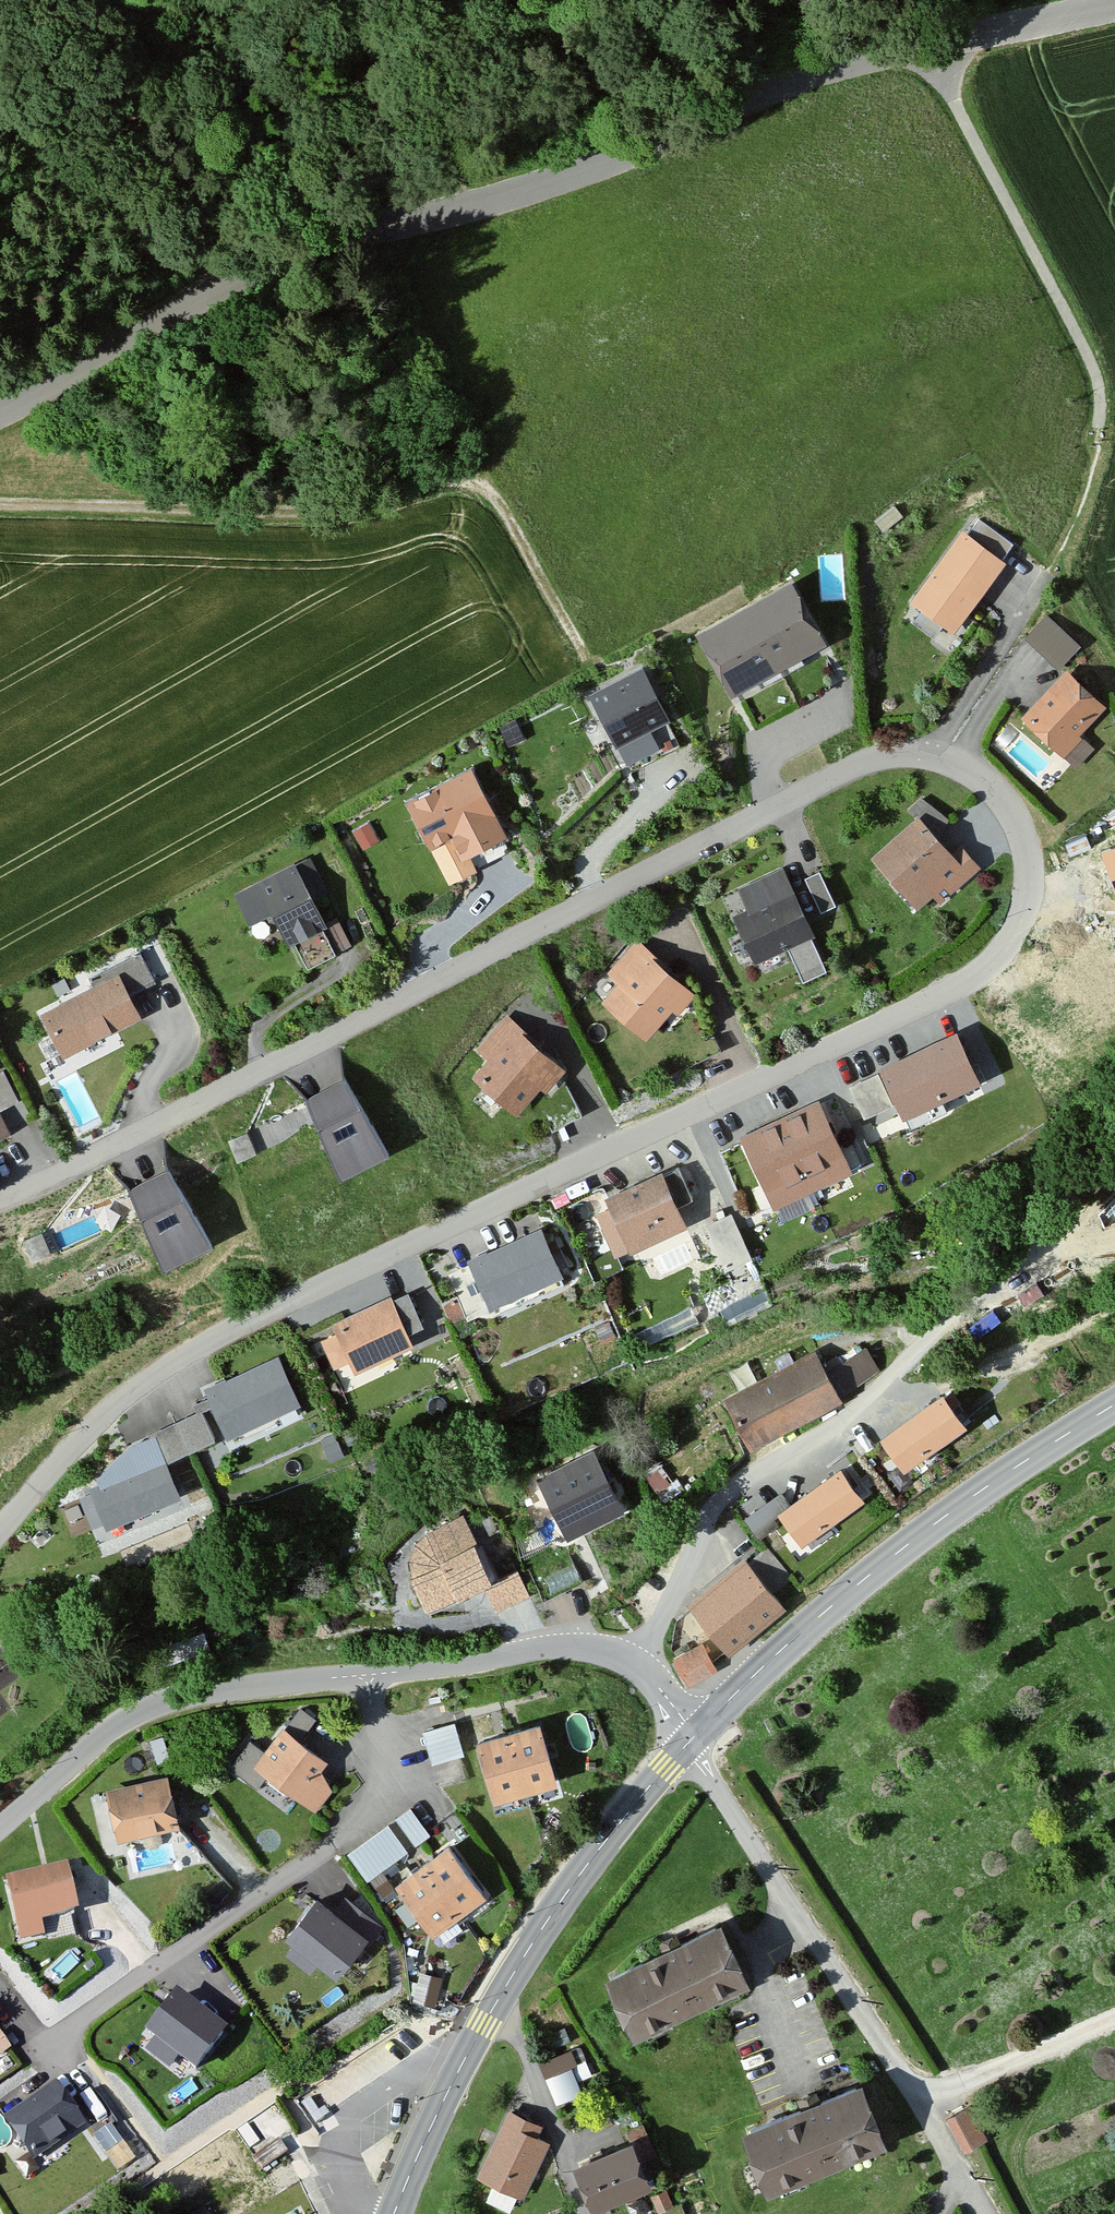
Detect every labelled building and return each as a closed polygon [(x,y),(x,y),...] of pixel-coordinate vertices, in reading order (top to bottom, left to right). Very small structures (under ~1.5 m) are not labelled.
[(1004,558),(963,529),(913,599),(955,628),(1004,558)] [(793,575),(696,632),(731,691),(828,635),(793,575)] [(1081,642),(1047,612),(1026,636),(1060,666),(1081,642)] [(668,714),(642,662),(589,689),(615,740),(668,714)] [(1106,702),(1066,667),(1024,714),(1064,750),(1106,702)] [(505,831),(472,767),(411,798),(433,841),(451,831),(463,853),(505,831)] [(910,808),(919,817),(938,834),(948,817),(923,797),(910,808)] [(938,834),(919,817),(874,857),(918,906),(936,890),(942,897),(979,864),(961,843),(951,852),(938,834)] [(1100,854),(1114,896),(1114,848),(1100,854)] [(335,918),(305,860),(241,893),(261,930),(285,918),(296,938),(335,918)] [(815,931),(783,865),(739,886),(749,909),(734,916),(755,959),(787,944),(803,978),(827,967),(811,933),(815,931)] [(820,870),(806,876),(822,913),(837,906),(820,870)] [(696,990),(637,941),(611,972),(620,979),(604,998),(649,1035),(672,1007),(678,1012),(696,990)] [(155,981),(139,950),(88,975),(92,983),(43,1008),(66,1053),(141,1015),(130,993),(155,981)] [(566,1067),(508,1016),(479,1048),(489,1056),(475,1072),(518,1110),(540,1085),(545,1090),(566,1067)] [(956,1028),(881,1065),(904,1112),(979,1075),(956,1028)] [(878,1071),(850,1085),(865,1115),(893,1101),(878,1071)] [(349,1077),(306,1098),(342,1171),(385,1150),(349,1077)] [(817,1094),(736,1132),(769,1201),(849,1162),(817,1094)] [(0,1113),(0,1135),(9,1130),(0,1113)] [(171,1167),(128,1188),(164,1261),(207,1240),(171,1167)] [(663,1170),(608,1196),(613,1206),(597,1213),(615,1251),(629,1244),(631,1248),(688,1221),(663,1170)] [(730,1211),(705,1223),(725,1265),(750,1253),(730,1211)] [(540,1226),(470,1258),(490,1304),(561,1272),(540,1226)] [(408,1292),(393,1299),(407,1329),(422,1321),(408,1292)] [(393,1299),(391,1296),(333,1322),(338,1333),(323,1340),(335,1367),(353,1358),(356,1365),(412,1340),(407,1329),(393,1299)] [(878,1368),(864,1346),(827,1369),(817,1350),(730,1397),(753,1442),(848,1394),(878,1368)] [(278,1353),(203,1386),(207,1395),(211,1404),(225,1435),(299,1402),(278,1353)] [(944,1390),(884,1433),(905,1463),(966,1419),(944,1390)] [(197,1410),(148,1432),(160,1459),(215,1435),(203,1408),(211,1404),(207,1395),(193,1401),(197,1410)] [(160,1460),(149,1436),(132,1443),(97,1475),(100,1481),(90,1485),(92,1489),(77,1496),(91,1527),(105,1520),(107,1525),(176,1494),(160,1460)] [(593,1447),(540,1473),(570,1531),(622,1505),(593,1447)] [(841,1465),(781,1509),(786,1517),(802,1539),(863,1495),(841,1465)] [(759,1536),(786,1517),(781,1509),(772,1497),(745,1516),(759,1536)] [(497,1577),(461,1507),(425,1524),(415,1533),(408,1547),(409,1566),(428,1607),(485,1582),(497,1577)] [(790,1576),(767,1547),(748,1562),(772,1591),(790,1576)] [(748,1562),(747,1559),(691,1602),(727,1649),(783,1606),(772,1591),(748,1562)] [(497,1577),(485,1582),(497,1609),(530,1595),(517,1568),(497,1577)] [(717,1666),(704,1643),(676,1659),(689,1682),(717,1666)] [(318,1718),(301,1705),(265,1749),(251,1738),(228,1765),(257,1788),(270,1772),(315,1808),(331,1787),(320,1767),(326,1759),(301,1739),(318,1718)] [(465,1752),(455,1720),(422,1730),(432,1762),(465,1752)] [(556,1779),(540,1722),(479,1739),(495,1796),(556,1779)] [(178,1824),(168,1777),(108,1790),(118,1837),(178,1824)] [(411,1808),(397,1818),(416,1843),(430,1832),(411,1808)] [(407,1850),(388,1824),(349,1852),(367,1878),(407,1850)] [(488,1889),(453,1840),(395,1881),(430,1930),(488,1889)] [(78,1911),(68,1866),(5,1881),(19,1941),(47,1934),(44,1919),(78,1911)] [(337,1908),(319,1893),(286,1935),(295,1942),(287,1952),(310,1971),(318,1961),(333,1973),(363,1935),(369,1940),(380,1925),(346,1898),(337,1908)] [(608,1975),(633,2032),(751,1980),(726,1923),(608,1975)] [(442,1976),(420,1971),(413,1999),(435,2004),(442,1976)] [(227,2030),(178,1993),(148,2032),(197,2070),(227,2030)] [(9,2034),(0,2040),(0,2046),(9,2059),(21,2051),(9,2034)] [(583,2040),(541,2057),(558,2099),(580,2090),(576,2080),(596,2072),(583,2040)] [(866,2083),(743,2129),(767,2191),(889,2145),(866,2083)] [(83,2125),(57,2087),(8,2121),(34,2159),(83,2125)] [(987,2136),(971,2106),(950,2118),(966,2147),(987,2136)] [(542,2123),(510,2108),(479,2175),(523,2195),(548,2139),(537,2134),(542,2123)] [(651,2180),(633,2138),(576,2163),(594,2204),(651,2180)]
